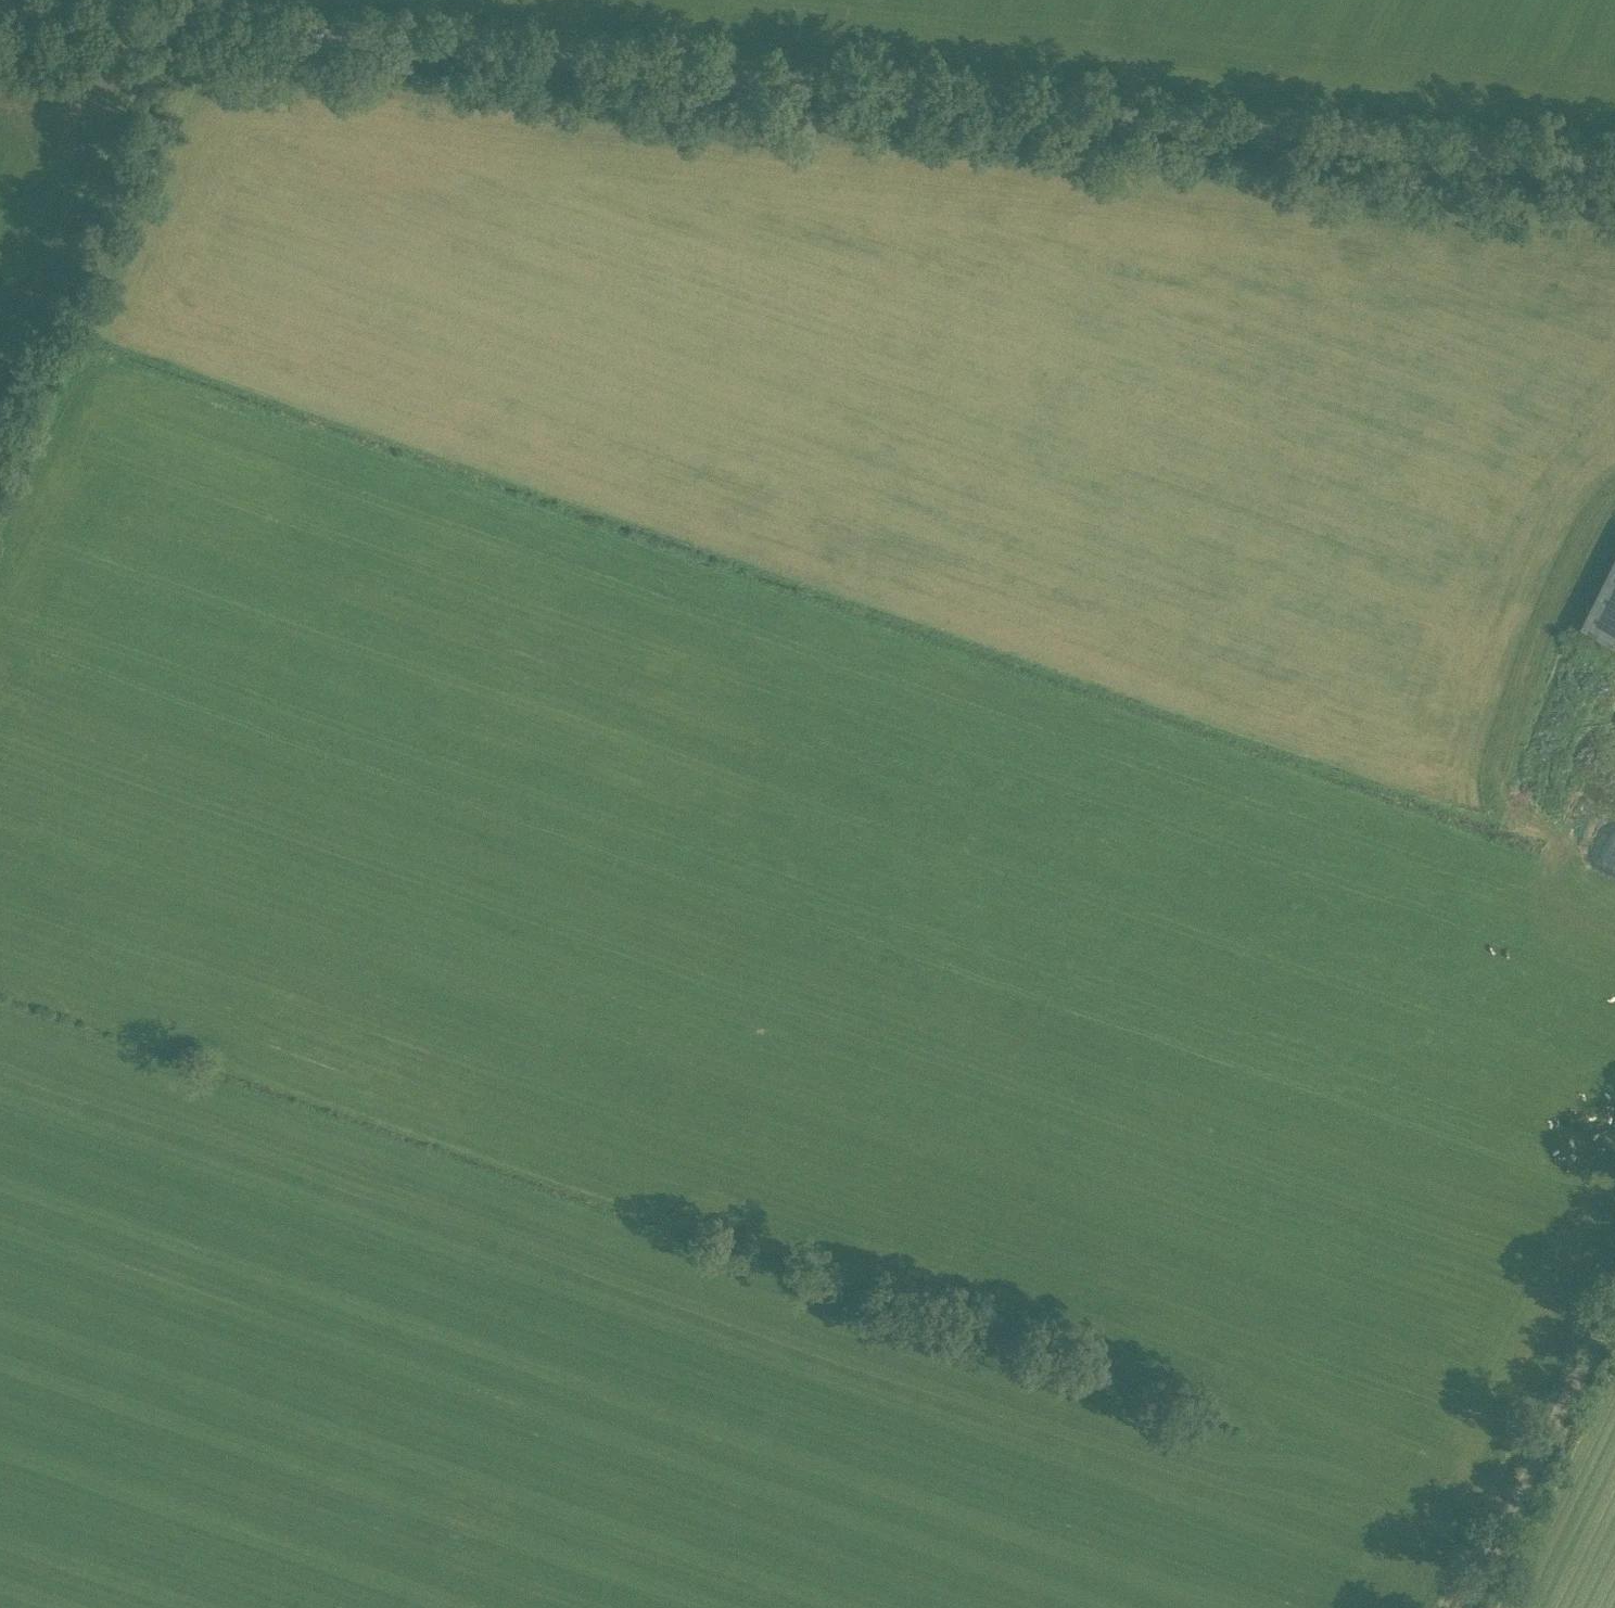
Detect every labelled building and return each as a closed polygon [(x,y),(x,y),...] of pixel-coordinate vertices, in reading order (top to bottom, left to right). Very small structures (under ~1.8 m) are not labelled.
[(1580,627),(1614,644),(1614,556),(1580,627)]
